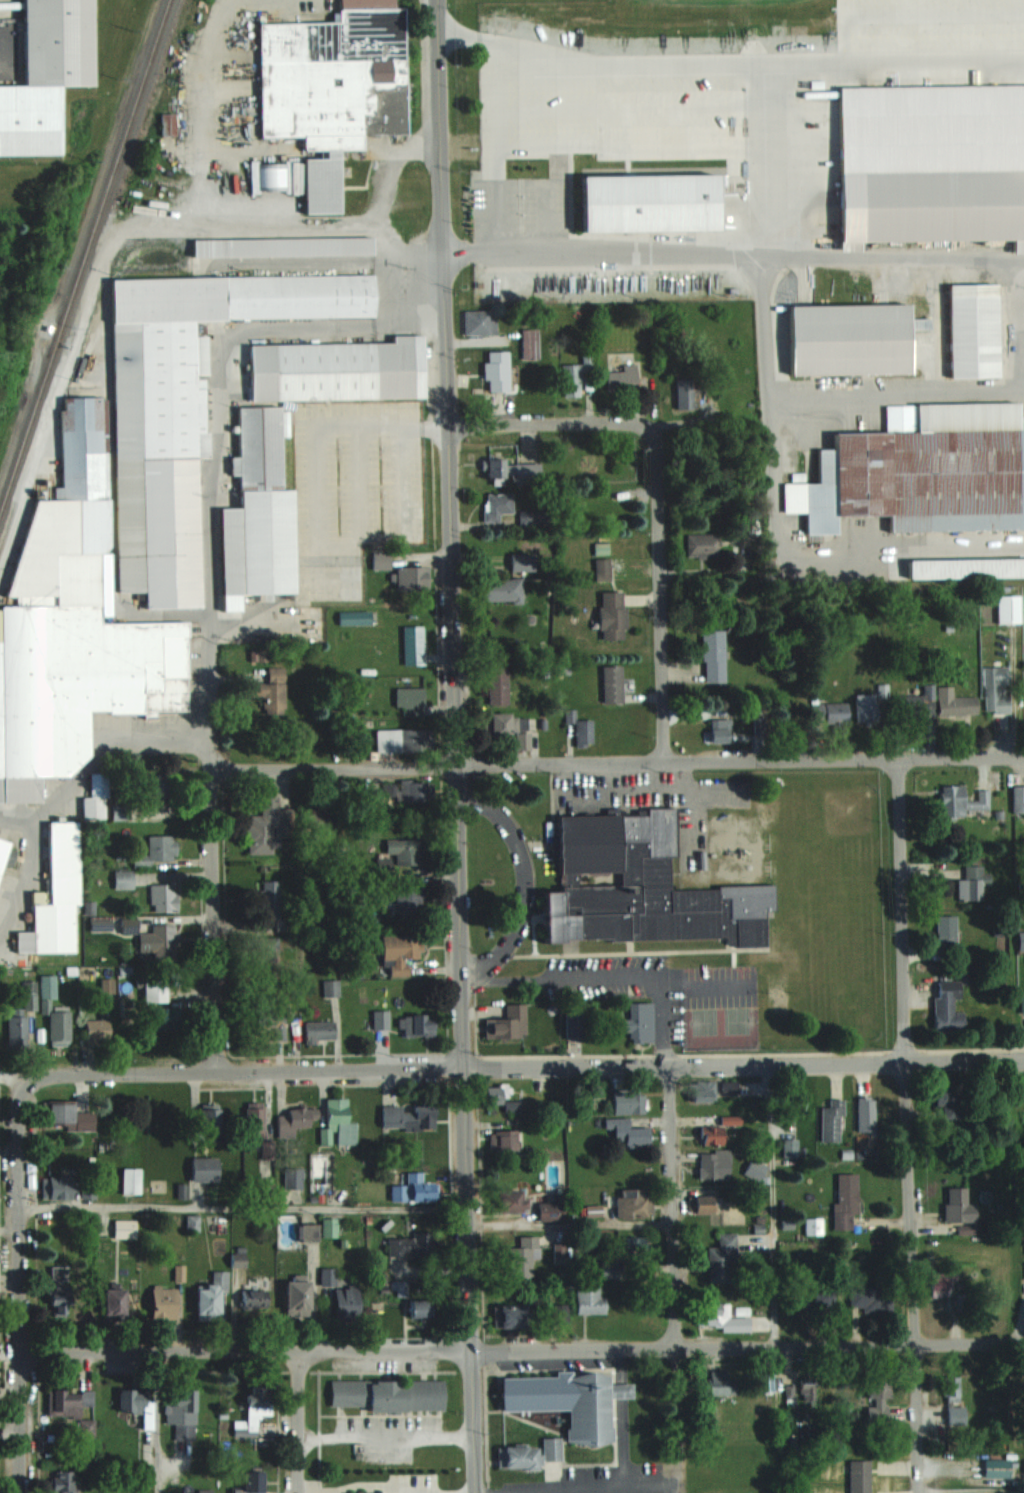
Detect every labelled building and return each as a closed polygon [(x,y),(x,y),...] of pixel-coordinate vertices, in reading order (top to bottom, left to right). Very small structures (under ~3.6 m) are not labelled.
[(58,154),(57,84),(91,84),(90,0),(21,0),(22,85),(0,85),(0,154),(58,154)] [(338,11),(338,0),(393,0),(393,6),(403,6),(405,133),(361,133),(361,149),(337,149),(338,213),(303,213),(302,158),(323,158),(323,149),(302,150),(301,135),(259,136),(257,22),(331,21),(331,11),(338,11)] [(839,249),(860,249),(860,240),(1012,238),(1012,252),(1023,252),(1023,83),(837,86),(839,249)] [(578,175),(579,231),(715,229),(715,173),(578,175)] [(371,236),(371,254),(191,257),(191,239),(371,236)] [(371,273),(372,316),(192,320),(192,336),(205,336),(206,374),(193,374),(194,388),(202,388),(204,432),(208,432),(209,457),(196,458),(200,607),(145,608),(144,591),(116,591),(108,279),(371,273)] [(947,283),(948,376),(997,375),(996,283),(947,283)] [(907,303),(908,372),(788,374),(787,305),(817,304),(907,303)] [(465,311),(466,335),(497,334),(497,315),(492,315),(492,310),(465,311)] [(539,328),(523,328),(523,358),(539,358),(539,328)] [(420,334),(422,397),(248,401),(247,345),(391,342),(391,335),(420,334)] [(489,391),(510,391),(510,350),(489,351),(489,391)] [(582,394),(582,388),(593,388),(593,374),(593,353),(582,353),(582,363),(563,363),(563,394),(582,394)] [(607,371),(607,389),(637,389),(637,363),(623,363),(623,371),(607,371)] [(675,408),(693,408),(693,378),(675,378),(675,408)] [(39,777),(67,777),(89,754),(88,710),(108,710),(108,714),(142,713),(142,718),(156,717),(156,712),(187,712),(184,636),(185,637),(185,622),(99,623),(98,553),(101,553),(107,546),(105,452),(101,452),(99,396),(61,397),(61,409),(57,409),(59,486),(52,487),(52,500),(33,500),(30,508),(23,506),(13,540),(20,542),(2,596),(13,596),(14,606),(0,606),(0,803),(40,802),(39,777)] [(1017,428),(1016,401),(883,403),(884,431),(831,431),(831,448),(815,448),(816,482),(781,482),(781,511),(804,511),(804,533),(834,532),(834,514),(888,514),(888,530),(1023,528),(1023,428),(1017,428)] [(236,407),(237,456),(229,457),(230,474),(238,474),(238,508),(218,508),(220,594),(292,592),(290,489),(280,489),(278,406),(236,407)] [(540,462),(508,462),(508,459),(483,459),(483,483),(540,483),(540,462)] [(501,522),(501,512),(513,512),(513,493),(485,493),(485,522),(501,522)] [(519,510),(519,527),(559,527),(559,510),(519,510)] [(719,556),(719,533),(688,533),(688,556),(719,556)] [(537,555),(511,555),(511,571),(537,571),(537,555)] [(906,559),(907,578),(1023,575),(1023,557),(906,559)] [(595,578),(609,578),(609,559),(595,559),(595,578)] [(430,591),(430,567),(396,567),(396,591),(430,591)] [(481,603),(523,603),(523,579),(481,579),(481,603)] [(598,591),(599,639),(625,638),(624,591),(598,591)] [(1019,623),(1018,595),(996,595),(996,623),(1019,623)] [(425,665),(425,626),(403,626),(403,665),(425,665)] [(725,630),(702,630),(702,682),(725,682),(725,630)] [(488,705),(508,705),(508,666),(488,666),(488,705)] [(984,667),(985,712),(1010,711),(1010,694),(999,695),(999,684),(1008,683),(1008,666),(984,667)] [(623,704),(623,667),(604,667),(604,704),(623,704)] [(285,668),(268,668),(268,683),(254,683),(254,697),(258,697),(259,713),(286,712),(285,668)] [(933,717),(934,684),(923,684),(923,694),(899,694),(899,717),(933,717)] [(953,685),(938,685),(938,715),(977,715),(977,696),(953,696),(953,685)] [(425,688),(395,688),(395,715),(425,715),(425,688)] [(856,693),(856,723),(877,722),(876,693),(856,693)] [(812,701),(812,723),(848,723),(848,701),(812,701)] [(566,723),(576,723),(576,742),(593,742),(593,720),(576,720),(576,711),(566,711),(566,723)] [(513,737),(513,714),(483,714),(483,737),(513,737)] [(732,741),(732,718),(707,718),(707,741),(732,741)] [(433,730),(376,730),(376,752),(433,752),(433,730)] [(518,748),(527,748),(527,734),(518,734),(518,748)] [(84,820),(107,819),(106,774),(92,774),(92,797),(84,797),(84,820)] [(168,805),(168,775),(139,775),(139,805),(168,805)] [(397,802),(433,802),(433,783),(387,783),(387,795),(397,795),(397,802)] [(989,789),(977,789),(977,799),(963,799),(963,785),(940,785),(940,818),(964,818),(964,810),(990,809),(989,789)] [(1023,810),(1023,785),(1013,785),(1013,810),(1023,810)] [(293,808),(278,808),(277,795),(261,796),(261,815),(248,815),(248,855),(274,855),(274,837),(293,837),(293,808)] [(560,871),(560,889),(541,890),(542,940),(561,940),(561,937),(607,936),(607,939),(625,939),(718,937),(718,935),(724,935),(725,941),(729,941),(729,944),(735,944),(735,945),(766,944),(765,909),(773,909),(772,883),(716,884),(716,888),(669,889),(668,854),(674,854),(674,822),(673,805),(645,805),(646,813),(635,813),(621,813),(618,813),(618,806),(603,806),(603,814),(556,815),(557,871),(560,871)] [(14,953),(14,931),(31,931),(30,892),(42,891),(42,904),(45,904),(45,876),(48,876),(47,822),(77,822),(77,904),(72,904),(72,952),(14,953)] [(149,861),(178,861),(178,836),(149,836),(149,861)] [(1,864),(10,867),(16,851),(7,848),(8,842),(0,839),(0,867),(1,864)] [(421,865),(421,840),(387,840),(387,855),(395,855),(395,865),(421,865)] [(966,843),(966,853),(980,853),(980,843),(966,843)] [(958,899),(984,900),(984,884),(992,884),(992,873),(983,873),(983,865),(965,865),(965,878),(958,878),(958,899)] [(280,881),(259,881),(259,930),(280,930),(280,881)] [(178,912),(178,885),(151,885),(151,912),(178,912)] [(397,913),(423,913),(423,888),(397,888),(397,913)] [(936,947),(956,947),(956,915),(935,915),(936,947)] [(140,933),(140,952),(154,952),(154,962),(175,962),(175,925),(151,925),(151,933),(140,933)] [(422,936),(382,936),(382,964),(390,964),(390,977),(409,977),(409,960),(422,960),(422,936)] [(280,938),(258,938),(258,983),(280,983),(280,938)] [(56,975),(41,975),(41,999),(56,999),(56,975)] [(167,1003),(167,980),(144,980),(144,1003),(167,1003)] [(339,997),(339,980),(324,980),(324,997),(339,997)] [(960,999),(960,980),(933,980),(933,1029),(963,1029),(963,1011),(953,1011),(953,999),(960,999)] [(286,1000),(249,1001),(250,1026),(273,1026),(274,1040),(286,1039),(286,1000)] [(654,1003),(629,1003),(629,1019),(617,1019),(617,1033),(631,1033),(631,1043),(653,1043),(654,1003)] [(486,1038),(526,1038),(526,1005),(506,1005),(506,1019),(486,1019),(486,1038)] [(71,1046),(71,1008),(50,1008),(50,1046),(71,1046)] [(153,1030),(178,1030),(178,1008),(153,1008),(153,1030)] [(374,1029),(390,1029),(390,1012),(374,1012),(374,1029)] [(582,1014),(568,1014),(568,1038),(582,1038),(582,1014)] [(28,1015),(8,1015),(8,1052),(28,1052),(28,1015)] [(428,1024),(428,1016),(404,1016),(404,1037),(436,1037),(436,1024),(428,1024)] [(110,1020),(85,1020),(85,1043),(110,1043),(110,1020)] [(336,1042),(336,1021),(306,1021),(306,1042),(336,1042)] [(508,1084),(483,1084),(483,1103),(508,1103),(508,1084)] [(645,1090),(613,1091),(614,1114),(645,1114),(645,1090)] [(694,1102),(714,1102),(714,1090),(694,1090),(694,1102)] [(858,1133),(875,1133),(875,1096),(858,1096),(858,1133)] [(941,1096),(941,1119),(957,1119),(957,1096),(941,1096)] [(804,1116),(807,1101),(786,1097),(783,1111),(804,1116)] [(350,1099),(329,1099),(328,1133),(337,1133),(337,1144),(357,1144),(357,1123),(350,1123),(350,1099)] [(822,1141),(844,1141),(844,1100),(822,1100),(822,1141)] [(76,1101),(46,1101),(46,1129),(76,1129),(76,1101)] [(382,1106),(382,1132),(436,1132),(436,1106),(382,1106)] [(246,1138),(265,1138),(265,1107),(246,1107),(246,1138)] [(280,1116),(280,1134),(301,1134),(301,1128),(317,1128),(317,1108),(287,1108),(287,1116),(280,1116)] [(222,1110),(201,1110),(201,1134),(222,1134),(222,1110)] [(96,1131),(96,1114),(77,1114),(77,1131),(96,1131)] [(626,1146),(651,1146),(651,1128),(630,1128),(630,1120),(606,1120),(606,1129),(614,1129),(614,1140),(626,1140),(626,1146)] [(725,1127),(702,1127),(702,1145),(725,1145),(725,1127)] [(491,1131),(491,1150),(519,1150),(519,1131),(491,1131)] [(799,1139),(784,1139),(784,1158),(799,1158),(799,1139)] [(700,1151),(700,1179),(730,1179),(730,1151),(700,1151)] [(220,1158),(192,1158),(192,1182),(220,1182),(220,1158)] [(769,1166),(752,1158),(744,1174),(761,1182),(769,1166)] [(142,1169),(123,1169),(123,1194),(142,1194),(142,1169)] [(285,1189),(304,1189),(304,1169),(278,1169),(278,1182),(285,1182),(285,1189)] [(392,1201),(439,1201),(439,1183),(424,1183),(424,1173),(408,1172),(408,1186),(392,1186),(392,1201)] [(837,1174),(837,1229),(853,1229),(853,1215),(859,1215),(859,1174),(837,1174)] [(42,1178),(42,1199),(75,1199),(75,1178),(42,1178)] [(965,1188),(944,1188),(944,1221),(974,1221),(974,1203),(965,1203),(965,1188)] [(652,1190),(618,1189),(618,1218),(651,1218),(652,1190)] [(524,1214),(524,1191),(497,1191),(497,1214),(524,1214)] [(689,1196),(689,1213),(717,1213),(717,1196),(689,1196)] [(568,1220),(568,1202),(538,1202),(538,1220),(568,1220)] [(198,1231),(198,1216),(187,1216),(188,1231),(198,1231)] [(806,1219),(806,1235),(823,1235),(823,1218),(806,1219)] [(137,1238),(137,1220),(115,1220),(115,1238),(137,1238)] [(390,1256),(434,1256),(434,1232),(414,1232),(414,1237),(390,1237),(390,1256)] [(708,1283),(736,1283),(736,1233),(719,1233),(719,1247),(708,1247),(708,1283)] [(539,1258),(539,1235),(518,1236),(519,1247),(508,1247),(508,1277),(533,1276),(532,1258),(539,1258)] [(625,1253),(645,1253),(645,1238),(625,1238),(625,1253)] [(602,1276),(618,1276),(618,1262),(602,1262),(602,1276)] [(50,1267),(50,1314),(70,1314),(70,1267),(50,1267)] [(335,1268),(322,1268),(322,1299),(335,1299),(335,1268)] [(227,1271),(213,1271),(213,1285),(198,1285),(198,1320),(226,1320),(227,1271)] [(930,1272),(931,1299),(949,1298),(949,1311),(967,1311),(967,1294),(957,1294),(956,1271),(930,1272)] [(268,1276),(246,1276),(246,1309),(268,1309),(268,1276)] [(312,1280),(288,1280),(288,1315),(312,1315),(312,1280)] [(576,1280),(576,1314),(606,1314),(606,1298),(599,1298),(599,1280),(576,1280)] [(408,1297),(408,1281),(397,1281),(397,1297),(408,1297)] [(794,1309),(835,1309),(835,1281),(818,1281),(818,1288),(794,1288),(794,1309)] [(154,1318),(179,1318),(179,1288),(154,1288),(154,1318)] [(337,1288),(337,1320),(360,1320),(360,1288),(337,1288)] [(893,1311),(893,1288),(851,1288),(851,1311),(893,1311)] [(107,1290),(107,1317),(128,1317),(128,1290),(107,1290)] [(435,1317),(434,1300),(412,1300),(412,1317),(435,1317)] [(730,1303),(698,1303),(698,1329),(750,1330),(751,1317),(730,1316),(730,1303)] [(494,1306),(494,1328),(529,1328),(528,1306),(494,1306)] [(710,1371),(710,1395),(739,1395),(739,1381),(729,1381),(729,1371),(710,1371)] [(503,1412),(569,1411),(570,1446),(613,1445),(612,1400),(634,1399),(633,1385),(611,1385),(611,1374),(558,1375),(558,1377),(502,1379),(503,1412)] [(890,1374),(866,1374),(866,1402),(890,1402),(890,1374)] [(960,1376),(942,1376),(942,1403),(960,1403),(960,1376)] [(817,1401),(817,1379),(802,1379),(802,1401),(817,1401)] [(371,1412),(445,1412),(445,1381),(331,1382),(332,1407),(371,1407),(371,1412)] [(272,1387),(248,1386),(247,1421),(234,1421),(234,1433),(258,1433),(258,1416),(271,1416),(272,1387)] [(48,1417),(82,1418),(82,1407),(94,1407),(94,1392),(49,1391),(48,1417)] [(121,1414),(141,1414),(141,1430),(152,1430),(152,1391),(120,1392),(121,1414)] [(175,1425),(176,1441),(197,1440),(195,1391),(183,1392),(183,1401),(168,1401),(169,1425),(175,1425)] [(966,1425),(966,1407),(947,1407),(947,1425),(966,1425)] [(562,1438),(543,1438),(543,1462),(562,1462),(562,1438)] [(498,1470),(541,1470),(541,1447),(498,1447),(498,1470)] [(1010,1459),(983,1459),(983,1477),(1010,1477),(1010,1459)] [(848,1461),(848,1492),(869,1492),(869,1461),(848,1461)] [(77,1472),(54,1472),(54,1492),(77,1492),(77,1472)] [(266,1473),(244,1473),(244,1490),(233,1490),(233,1492),(266,1492),(266,1473)]
